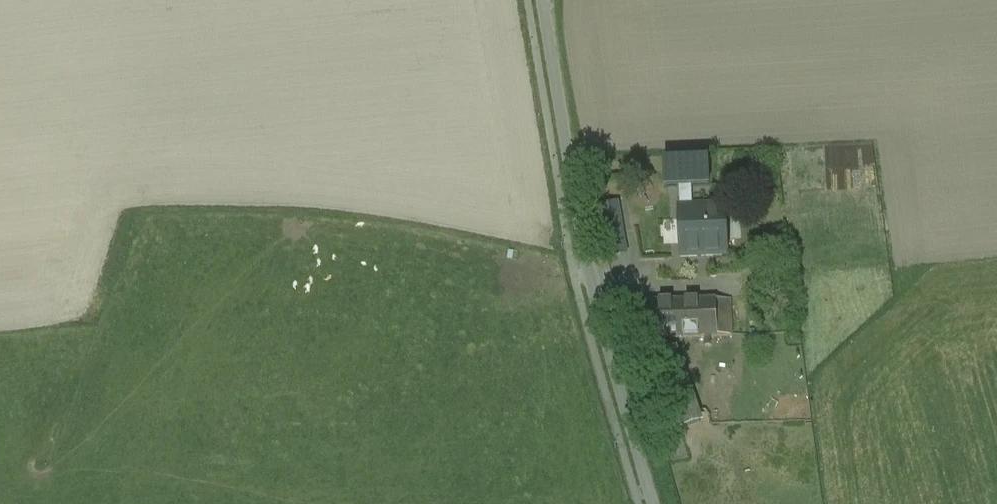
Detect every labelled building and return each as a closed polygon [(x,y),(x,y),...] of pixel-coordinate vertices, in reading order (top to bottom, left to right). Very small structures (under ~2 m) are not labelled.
[(707,159),(664,162),(665,190),(709,187),(707,159)] [(678,210),(681,259),(729,257),(726,208),(678,210)] [(716,302),(646,306),(647,318),(648,340),(657,339),(718,336),(716,302)] [(728,302),(716,302),(718,336),(730,335),(728,302)] [(647,318),(633,318),(634,338),(642,359),(661,353),(657,339),(648,340),(647,318)] [(661,353),(642,359),(655,397),(681,388),(668,351),(661,353)]
